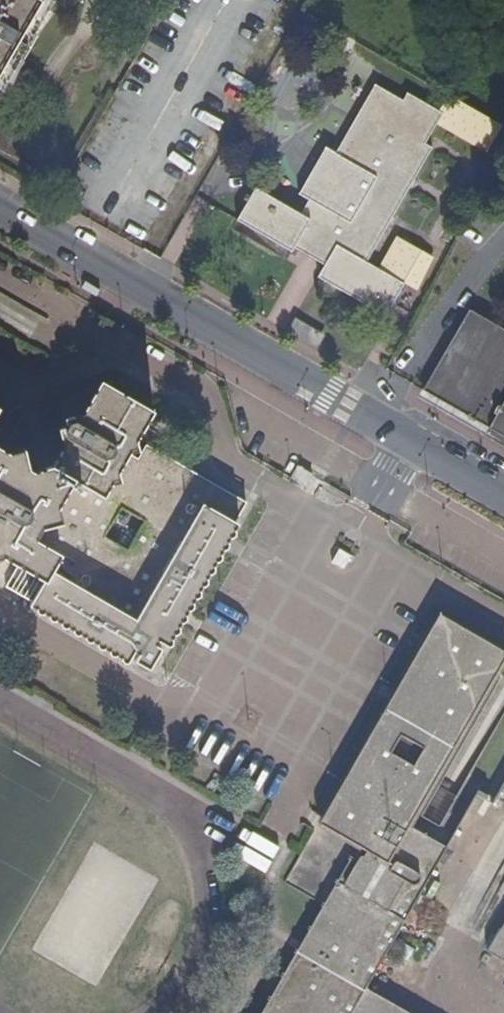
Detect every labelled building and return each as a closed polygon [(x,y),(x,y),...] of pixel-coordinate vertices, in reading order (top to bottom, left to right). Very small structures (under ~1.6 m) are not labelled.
[(2,92),(35,36),(55,2),(52,0),(0,0),(0,91),(2,92)] [(302,214),(297,211),(255,187),(254,189),(256,190),(236,221),(238,222),(239,221),(280,245),(290,251),(289,252),(291,253),(296,245),(326,262),(317,278),(319,279),(320,278),(384,316),(383,317),(386,318),(406,283),(417,289),(435,259),(400,239),(382,271),(367,262),(432,150),(434,151),(435,149),(426,144),(443,115),(444,116),(445,114),(407,92),(406,93),(408,95),(404,101),(375,84),(373,86),(376,87),(335,153),(329,149),(326,148),(298,194),(304,198),(310,201),(302,214)] [(424,388),(503,433),(503,329),(469,309),(424,388)] [(2,556),(4,556),(19,564),(7,586),(132,658),(136,651),(140,654),(136,661),(151,669),(163,647),(158,644),(181,605),(186,608),(248,501),(148,444),(126,482),(119,477),(133,453),(129,451),(153,410),(100,380),(61,402),(67,426),(60,428),(64,445),(53,464),(31,472),(24,449),(9,453),(0,448),(0,556),(2,556)] [(340,501),(329,494),(324,502),(335,509),(340,501)] [(350,858),(260,1012),(407,1012),(366,989),(446,850),(408,828),(401,824),(493,665),(493,663),(493,662),(493,660),(445,633),(444,632),(443,632),(442,632),(440,633),(439,634),(332,819),(397,857),(385,878),(353,860),(350,858)] [(488,953),(503,963),(503,925),(488,953)]
